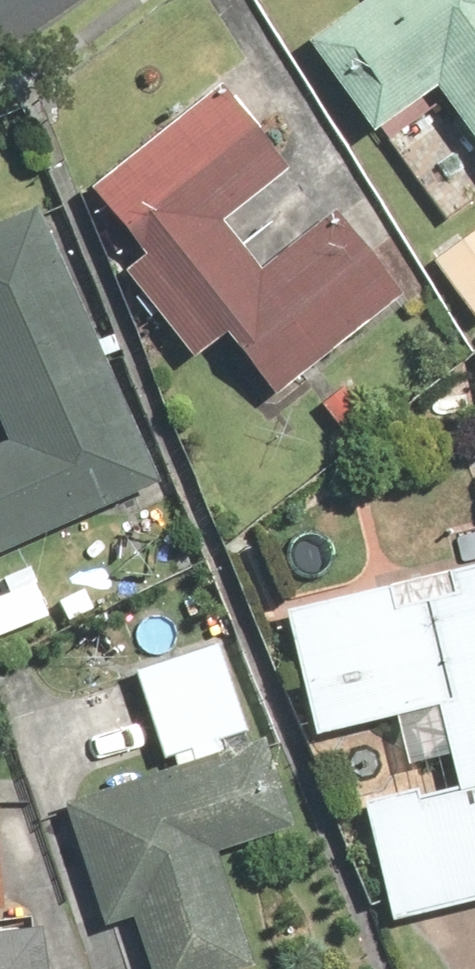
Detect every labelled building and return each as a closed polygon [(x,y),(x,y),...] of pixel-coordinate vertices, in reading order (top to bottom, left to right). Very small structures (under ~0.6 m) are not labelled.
[(318,44),(384,132),(444,86),(474,127),(474,0),(376,0),(318,44)] [(167,314),(252,246),(231,220),(297,166),(229,82),(99,186),(155,255),(133,273),(167,314)] [(45,205),(0,225),(0,409),(14,441),(0,447),(0,556),(167,483),(45,205)] [(252,246),(167,314),(203,359),(236,332),(287,394),(411,294),(343,210),(270,268),(252,246)] [(440,267),(474,308),(474,238),(440,267)] [(351,386),(327,404),(349,433),(373,415),(351,386)] [(293,610),(322,731),(406,712),(424,788),(370,801),(399,921),(474,903),(474,567),(293,610)] [(272,737),(256,743),(223,644),(142,670),(171,758),(180,755),(183,764),(73,801),(115,926),(144,917),(161,968),(252,968),(263,965),(225,851),(302,826),(272,737)] [(18,919),(8,797),(0,798),(0,921),(18,919)] [(54,928),(0,934),(0,968),(59,968),(54,928)]
